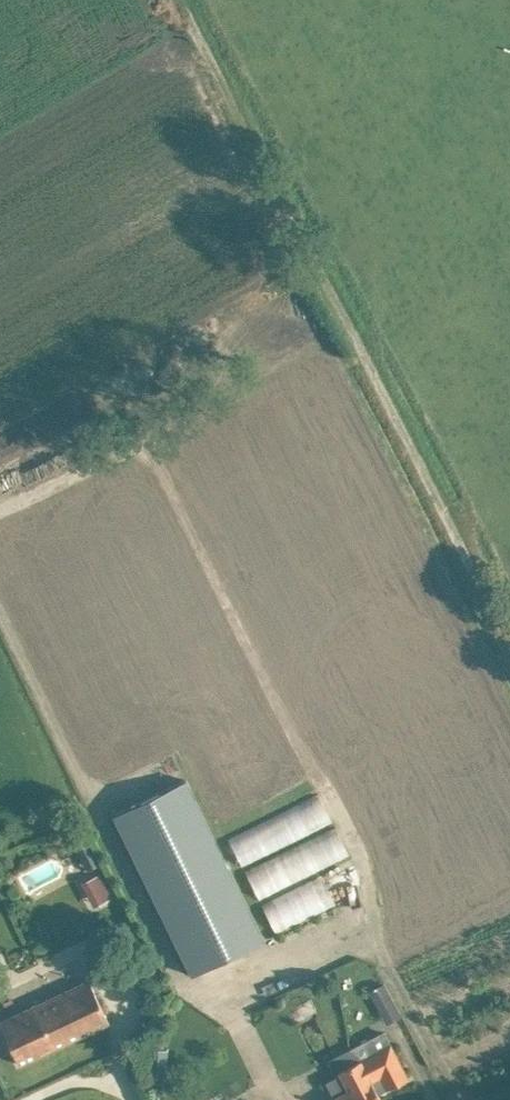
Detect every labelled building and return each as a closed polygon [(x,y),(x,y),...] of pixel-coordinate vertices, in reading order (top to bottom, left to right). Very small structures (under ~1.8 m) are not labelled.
[(185,780),(114,815),(154,896),(159,907),(192,974),(263,939),(185,780)] [(318,805),(326,825),(335,821),(327,801),(318,805)] [(266,902),(357,858),(343,830),(253,873),(266,902)] [(89,844),(77,850),(83,860),(94,854),(89,844)] [(318,921),(314,911),(324,908),(318,890),(271,907),(280,934),(318,921)] [(110,1021),(90,980),(0,1022),(19,1064),(110,1021)] [(385,983),(369,991),(378,1007),(393,999),(385,983)] [(384,1030),(350,1048),(357,1060),(360,1058),(378,1092),(387,1087),(388,1089),(409,1078),(399,1058),(385,1033),(384,1030)] [(326,1080),(335,1098),(335,1099),(382,1099),(377,1092),(378,1092),(360,1058),(357,1060),(350,1048),(328,1060),(335,1075),(326,1080)]
